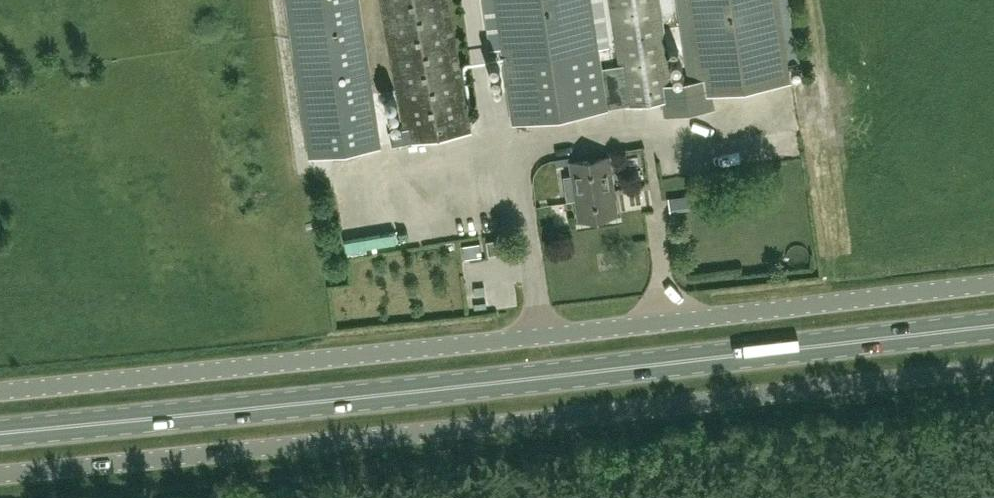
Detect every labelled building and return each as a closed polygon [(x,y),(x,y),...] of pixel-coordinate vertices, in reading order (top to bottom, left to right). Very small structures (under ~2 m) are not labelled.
[(313,155),(381,145),(359,0),(290,0),(313,155)] [(404,143),(471,132),(449,0),(381,0),(404,143)] [(620,65),(602,68),(592,0),(496,0),(514,121),(607,108),(607,107),(626,104),(620,65)] [(699,79),(671,83),(659,0),(611,0),(620,65),(626,104),(626,105),(664,99),(666,114),(714,107),(711,92),(790,80),(778,0),(687,0),(699,79)] [(609,156),(571,161),(580,219),(617,214),(609,156)] [(744,166),(720,169),(722,181),(746,178),(744,166)] [(689,194),(668,196),(670,211),(691,208),(689,194)] [(466,257),(483,254),(480,241),(464,244),(466,257)]
